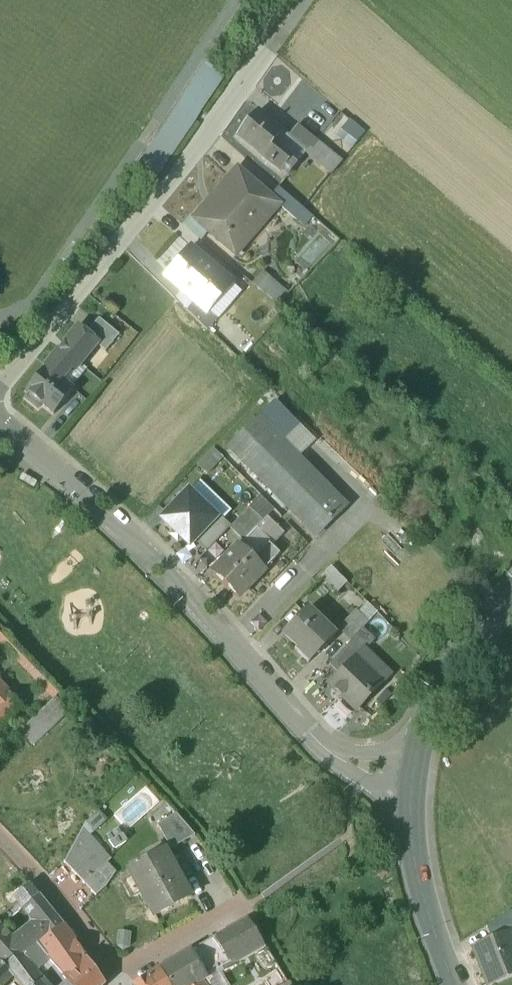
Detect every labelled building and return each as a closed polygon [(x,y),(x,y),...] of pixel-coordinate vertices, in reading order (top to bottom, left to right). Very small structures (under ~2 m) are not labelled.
[(282,131),(258,111),(238,135),(263,156),(273,144),(282,131)] [(193,113),(188,120),(193,124),(198,116),(193,113)] [(364,131),(350,120),(337,135),(352,147),(364,131)] [(341,161),(297,124),(288,136),(287,137),(306,153),(330,173),(341,161)] [(288,136),(282,131),(273,144),(296,164),(306,153),(287,137),(288,136)] [(296,164),(273,144),(263,156),(287,176),(296,164)] [(270,193),(237,165),(193,215),(236,252),(279,202),(280,201),(270,193)] [(313,213),(278,183),(270,193),(280,201),(279,202),(295,216),(295,215),(304,223),(312,213),(313,213)] [(233,281),(190,244),(167,272),(191,293),(190,294),(195,298),(208,310),(209,309),(233,281)] [(287,292),(263,273),(254,284),(278,303),(287,292)] [(208,310),(195,298),(187,308),(207,328),(217,317),(218,316),(209,309),(208,310)] [(119,332),(99,316),(87,331),(98,340),(97,341),(106,348),(119,332)] [(227,327),(217,317),(207,328),(226,346),(235,337),(226,329),(227,327)] [(79,324),(47,364),(59,374),(59,375),(69,363),(75,368),(97,341),(98,340),(87,331),(79,324)] [(47,364),(26,389),(28,391),(25,396),(37,406),(41,401),(55,413),(75,388),(59,375),(59,374),(47,364)] [(295,428),(272,404),(259,417),(282,441),(295,428)] [(282,441),(259,417),(222,453),(224,455),(261,493),(275,507),(283,515),(291,506),(317,532),(345,505),(282,441)] [(208,472),(224,455),(214,446),(198,463),(208,472)] [(216,516),(188,490),(163,517),(190,543),(194,539),(216,516)] [(261,493),(250,505),(264,518),(275,507),(261,493)] [(250,505),(231,525),(245,538),(255,527),(264,518),(250,505)] [(219,513),(194,539),(206,550),(231,525),(219,513)] [(240,543),(239,542),(212,569),(239,594),(280,551),(255,527),(245,538),(240,543)] [(308,606),(284,631),(297,645),(311,658),(336,633),(308,606)] [(371,618),(359,606),(343,622),(355,634),(371,618)] [(353,637),(329,662),(341,673),(356,657),(357,658),(366,649),(353,637)] [(311,658),(297,645),(294,648),(308,661),(311,658)] [(341,673),(331,683),(357,708),(382,681),(357,658),(356,657),(341,673)] [(0,699),(0,725),(22,703),(9,690),(1,698),(0,699)] [(57,693),(32,716),(46,730),(71,706),(57,693)] [(46,730),(32,716),(20,728),(32,743),(46,730)] [(178,811),(158,822),(171,846),(196,832),(178,811)] [(94,828),(86,819),(82,824),(90,832),(94,828)] [(82,824),(64,858),(83,879),(107,858),(110,855),(90,832),(82,824)] [(190,892),(166,847),(132,865),(144,885),(141,888),(151,903),(155,910),(190,892)] [(107,858),(83,879),(94,892),(106,884),(115,870),(107,858)] [(62,923),(38,893),(25,903),(37,919),(12,938),(20,949),(22,951),(23,951),(36,941),(62,923)] [(11,913),(7,908),(0,914),(0,921),(11,913)] [(486,924),(491,937),(510,930),(510,931),(511,930),(511,915),(510,910),(486,924)] [(249,917),(216,934),(205,942),(218,965),(219,967),(264,941),(249,917)] [(44,951),(64,974),(85,955),(62,923),(36,941),(44,951)] [(10,936),(0,924),(0,944),(10,936)] [(475,943),(489,981),(511,973),(511,935),(510,931),(510,930),(491,937),(475,943)] [(130,945),(132,932),(121,931),(119,943),(130,945)] [(0,944),(0,956),(6,962),(20,949),(12,938),(10,936),(0,944)] [(36,941),(23,951),(30,961),(44,951),(36,941)] [(160,968),(171,984),(192,984),(207,976),(205,972),(218,965),(205,942),(160,968)] [(20,949),(6,962),(13,973),(22,984),(34,984),(41,979),(43,977),(30,961),(23,951),(22,951),(20,949)] [(64,974),(73,984),(101,984),(105,982),(85,955),(64,974)] [(13,973),(6,962),(0,956),(0,984),(13,973)] [(133,983),(134,984),(171,984),(160,968),(133,983)]
